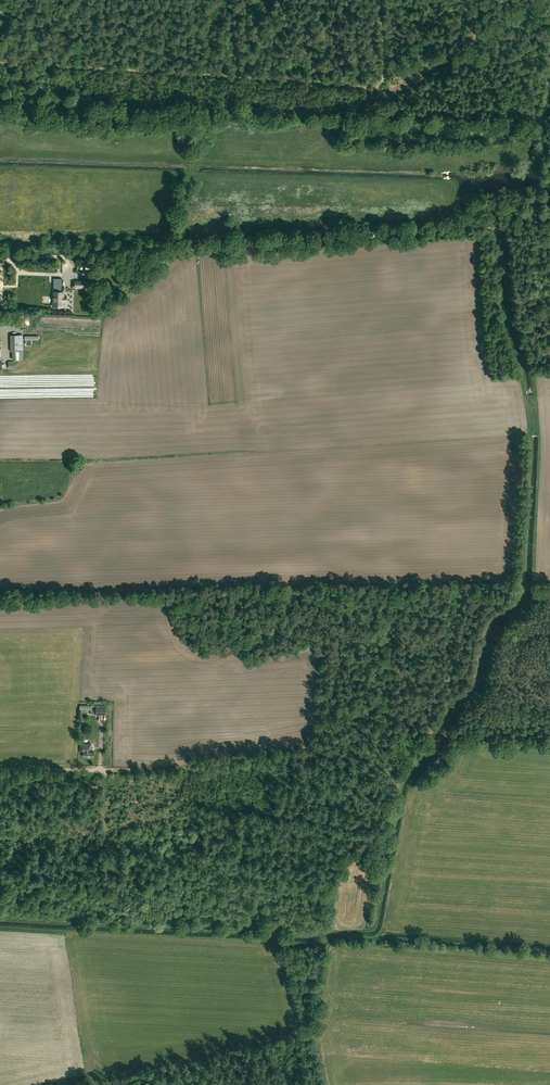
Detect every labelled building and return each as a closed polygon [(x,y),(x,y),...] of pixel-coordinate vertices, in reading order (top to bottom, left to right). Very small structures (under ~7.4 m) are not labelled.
[(62,278),(54,278),(53,290),(62,290),(62,278)] [(74,279),(75,287),(85,288),(86,280),(74,279)] [(67,296),(61,296),(62,291),(53,291),(53,306),(61,307),(61,301),(67,301),(67,296)] [(23,335),(11,335),(11,351),(13,351),(23,351),(23,335)] [(23,351),(13,351),(13,360),(23,360),(23,351)] [(96,714),(106,715),(107,705),(96,704),(96,714)] [(94,757),(94,751),(91,751),(91,745),(80,745),(80,752),(84,752),(84,757),(94,757)]
